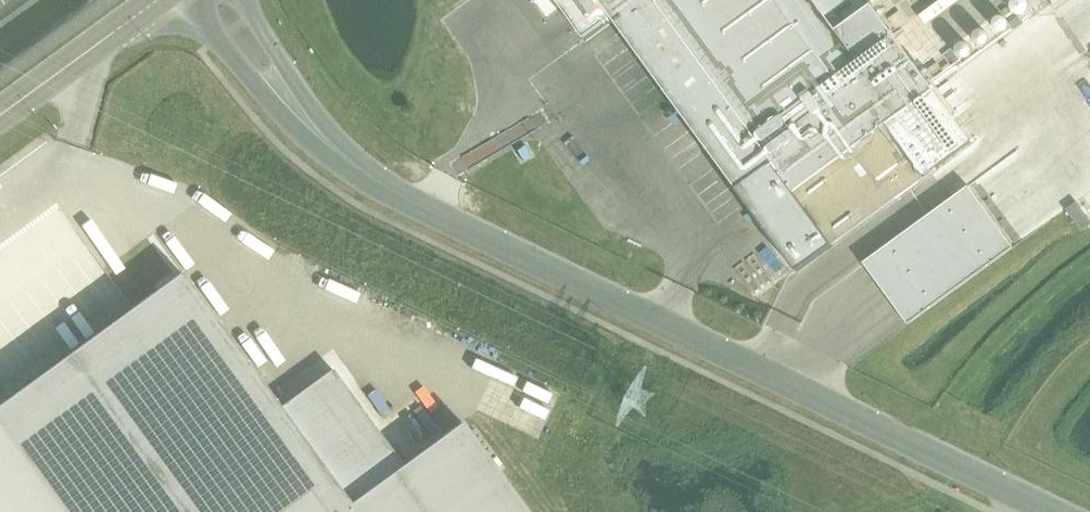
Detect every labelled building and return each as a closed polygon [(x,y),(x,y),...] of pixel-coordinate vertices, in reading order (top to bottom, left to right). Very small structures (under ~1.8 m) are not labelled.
[(797,272),(938,168),(899,116),(934,90),(869,0),(599,0),(797,272)] [(863,263),(908,324),(1013,247),(969,186),(863,263)] [(461,423),(349,504),(181,273),(0,405),(0,511),(526,511),(461,423)]
